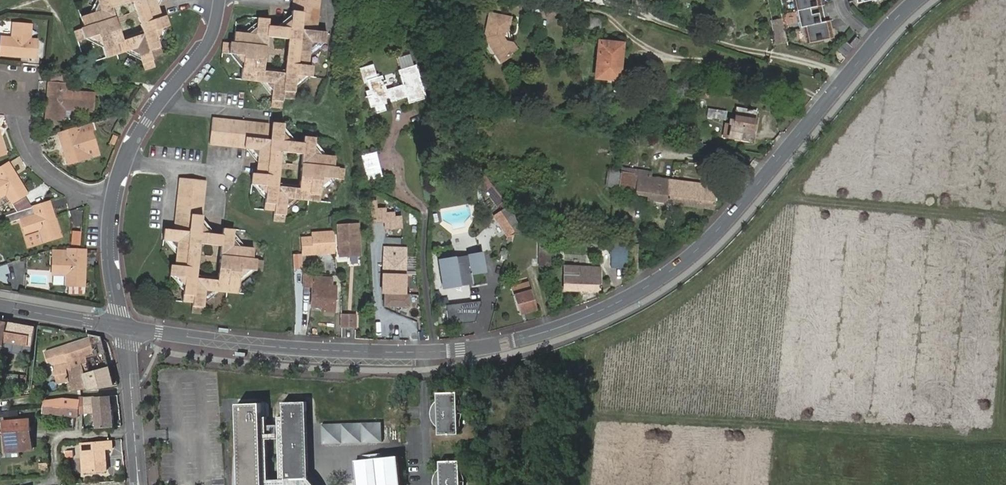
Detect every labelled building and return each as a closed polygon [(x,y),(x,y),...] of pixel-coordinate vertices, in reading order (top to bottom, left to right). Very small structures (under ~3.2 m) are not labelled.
[(97,2),(92,12),(87,13),(79,16),(82,26),(72,29),(75,39),(83,37),(88,35),(98,41),(99,46),(102,57),(122,51),(126,49),(137,55),(138,59),(141,69),(152,66),(149,55),(159,53),(155,42),(154,38),(159,26),(164,24),(165,24),(162,14),(158,15),(155,16),(151,1),(154,1),(154,0),(142,0),(148,18),(137,22),(140,29),(141,33),(109,42),(102,19),(113,16),(110,6),(129,0),(96,0),(97,2)] [(87,13),(92,12),(97,2),(96,0),(93,0),(87,13)] [(137,22),(148,18),(142,0),(131,0),(137,22)] [(305,49),(315,41),(320,41),(321,41),(321,31),(313,30),(316,0),(289,0),(289,1),(288,6),(288,10),(287,15),(287,21),(286,27),(280,26),(274,26),(265,25),(266,18),(255,17),(254,21),(253,27),(245,33),(240,32),(231,31),(230,42),(219,41),(218,52),(227,53),(231,53),(239,62),(238,67),(237,78),(247,79),(256,80),(261,81),(268,89),(267,94),(266,106),(278,107),(279,97),(289,98),(289,89),(290,83),(299,75),(305,75),(306,75),(308,65),(304,65),(305,54),(305,49)] [(796,11),(821,5),(820,0),(794,0),(796,11)] [(821,5),(796,11),(800,28),(804,27),(805,27),(805,26),(825,22),(825,21),(821,5)] [(502,63),(511,57),(510,55),(518,49),(515,44),(508,42),(506,38),(507,33),(511,31),(513,22),(511,18),(493,14),(486,43),(489,44),(495,45),(498,50),(496,54),(502,63)] [(287,21),(287,15),(274,26),(280,26),(286,27),(287,21)] [(113,16),(102,19),(109,42),(141,33),(140,29),(119,35),(113,16)] [(575,17),(573,28),(598,30),(599,19),(575,17)] [(805,27),(804,27),(808,43),(833,37),(829,20),(825,21),(825,22),(805,26),(805,27)] [(254,21),(240,32),(245,33),(253,27),(254,21)] [(782,21),(766,24),(770,42),(785,39),(782,21)] [(28,53),(28,56),(35,57),(37,39),(30,38),(31,24),(14,23),(13,35),(2,34),(1,54),(18,55),(18,52),(28,53)] [(155,42),(164,24),(159,26),(154,38),(155,42)] [(83,37),(99,46),(98,41),(88,35),(83,37)] [(844,41),(836,50),(845,58),(859,41),(855,37),(849,44),(844,41)] [(285,38),(282,63),(292,64),(295,39),(285,38)] [(305,54),(320,41),(315,41),(305,49),(305,54)] [(597,42),(594,77),(613,79),(615,56),(618,56),(619,44),(597,42)] [(495,45),(489,44),(496,54),(498,50),(495,45)] [(263,46),(251,45),(249,69),(281,72),(282,69),(260,67),(263,46)] [(122,51),(138,59),(137,55),(126,49),(122,51)] [(231,53),(227,53),(238,67),(239,62),(231,53)] [(401,69),(414,64),(410,54),(398,58),(401,69)] [(408,103),(426,97),(414,64),(401,69),(397,70),(402,84),(386,90),(381,76),(366,81),(371,96),(370,96),(371,99),(369,100),(371,106),(373,105),(374,108),(375,108),(377,113),(386,110),(384,104),(391,102),(390,98),(393,97),(395,101),(406,97),(408,103)] [(289,89),(305,75),(299,75),(290,83),(289,89)] [(256,80),(267,94),(268,89),(261,81),(256,80)] [(47,84),(46,101),(51,101),(50,111),(46,111),(45,119),(63,120),(64,112),(80,113),(81,95),(67,94),(68,86),(47,84)] [(753,130),(755,117),(756,112),(737,109),(735,121),(730,121),(729,124),(727,124),(724,137),(754,142),(756,130),(753,130)] [(708,110),(707,118),(725,120),(727,112),(708,110)] [(264,137),(266,122),(210,117),(207,143),(210,144),(242,147),(243,147),(249,147),(256,155),(255,161),(254,172),(250,172),(249,182),(251,183),(256,183),(263,191),(262,197),(261,207),(272,208),(271,220),(281,221),(283,210),(283,204),(292,196),(298,197),(306,198),(317,199),(318,189),(318,183),(328,175),(334,176),(341,177),(342,166),(331,166),(332,155),(322,154),(318,154),(311,145),(311,140),(311,135),(302,134),(301,141),(292,141),(287,140),(280,132),(280,126),(280,122),(270,121),(269,138),(264,137)] [(292,141),(280,126),(280,132),(287,140),(292,141)] [(75,127),(57,132),(60,139),(63,138),(65,147),(62,148),(66,162),(86,155),(85,151),(97,147),(92,130),(77,134),(75,127)] [(322,154),(311,140),(311,145),(318,154),(322,154)] [(249,147),(243,147),(255,161),(256,155),(249,147)] [(267,149),(265,173),(276,174),(278,150),(267,149)] [(364,157),(369,181),(381,178),(376,155),(364,157)] [(3,195),(8,203),(25,193),(16,178),(13,180),(8,171),(11,170),(7,163),(0,167),(0,196),(3,195)] [(297,184),(275,181),(274,185),(307,188),(309,163),(299,163),(297,184)] [(16,178),(11,170),(8,171),(13,180),(16,178)] [(634,173),(622,171),(620,188),(631,189),(631,191),(650,193),(652,177),(652,172),(640,171),(639,175),(634,175),(634,173)] [(650,193),(649,201),(714,210),(717,186),(706,185),(697,184),(685,182),(686,175),(674,173),(673,180),(652,177),(650,193)] [(318,189),(334,176),(328,175),(318,183),(318,189)] [(198,223),(199,217),(203,179),(177,177),(171,229),(162,228),(161,239),(163,239),(168,239),(174,248),(174,253),(173,264),(169,264),(168,275),(170,275),(175,275),(182,285),(182,290),(181,300),(191,301),(190,310),(202,312),(203,301),(203,295),(211,288),(217,289),(226,290),(236,291),(237,280),(237,275),(248,267),(252,267),(260,268),(261,258),(251,257),(252,246),(242,245),(238,245),(231,236),(231,231),(231,226),(220,225),(219,233),(210,232),(205,232),(198,223)] [(251,183),(262,197),(263,191),(256,183),(251,183)] [(283,210),(298,197),(292,196),(283,204),(283,210)] [(48,202),(30,208),(5,216),(8,223),(18,220),(23,237),(35,233),(38,243),(58,237),(52,219),(49,220),(46,211),(50,210),(48,202)] [(518,221),(508,207),(495,217),(507,236),(513,231),(515,224),(518,221)] [(378,209),(379,223),(387,222),(386,208),(378,209)] [(210,232),(199,217),(198,223),(205,232),(210,232)] [(338,225),(340,257),(360,256),(358,224),(338,225)] [(80,246),(81,231),(71,230),(70,245),(80,246)] [(242,245),(231,231),(231,236),(238,245),(242,245)] [(333,233),(312,234),(312,238),(301,239),(302,255),(334,253),(333,233)] [(168,239),(163,239),(174,253),(174,248),(168,239)] [(613,266),(628,266),(629,240),(613,240),(613,266)] [(186,241),(183,265),(195,266),(197,242),(186,241)] [(568,246),(568,241),(555,242),(555,248),(555,249),(563,249),(563,246),(568,246)] [(69,249),(54,248),(54,256),(53,274),(66,274),(65,283),(85,284),(86,266),(82,266),(82,257),(86,257),(86,249),(85,249),(69,249)] [(384,248),(384,256),(406,257),(407,249),(384,248)] [(554,250),(554,248),(553,248),(540,249),(540,262),(554,262),(554,250)] [(216,275),(194,273),(194,276),(227,279),(229,255),(218,254),(216,275)] [(301,255),(292,255),(293,264),(302,263),(301,255)] [(452,261),(440,263),(443,284),(453,282),(454,286),(472,283),(473,286),(484,284),(480,255),(479,255),(467,257),(468,266),(456,268),(455,261),(452,261)] [(406,257),(384,256),(384,267),(383,294),(384,294),(383,307),(390,308),(390,305),(395,305),(394,308),(408,309),(409,295),(404,295),(406,257)] [(7,281),(5,274),(9,273),(7,264),(0,266),(0,283),(7,281)] [(566,266),(565,291),(600,292),(601,267),(566,266)] [(237,280),(252,267),(248,267),(237,275),(237,280)] [(335,311),(337,286),(332,286),(333,279),(313,278),(313,274),(304,274),(304,287),(313,288),(312,306),(330,307),(330,311),(335,311)] [(170,275),(182,290),(182,285),(175,275),(170,275)] [(513,288),(520,314),(537,309),(530,283),(513,288)] [(203,301),(217,289),(211,288),(203,295),(203,301)] [(357,315),(343,315),(343,328),(357,328),(357,315)] [(25,344),(32,345),(35,327),(8,323),(5,344),(8,345),(8,342),(25,344)] [(101,337),(89,335),(90,338),(89,369),(109,366),(101,337)] [(71,390),(88,388),(89,369),(90,338),(45,352),(48,362),(54,360),(56,367),(58,383),(69,382),(71,390)] [(89,369),(88,388),(114,385),(109,366),(89,369)] [(431,406),(431,412),(457,411),(456,398),(456,390),(436,391),(436,399),(436,405),(431,406)] [(114,427),(111,396),(88,397),(84,398),(80,399),(79,406),(78,413),(85,412),(97,412),(98,428),(114,427)] [(44,401),(44,409),(44,413),(78,417),(78,413),(79,406),(80,399),(63,398),(44,401)] [(311,470),(308,402),(284,402),(284,417),(280,417),(281,434),(281,439),(282,480),(270,480),(269,440),(269,434),(268,434),(268,418),(262,418),(262,415),(262,403),(238,404),(239,414),(241,484),(311,484),(311,470)] [(457,411),(431,412),(432,419),(437,419),(437,425),(437,433),(458,432),(457,425),(457,411)] [(27,432),(31,432),(30,420),(4,422),(6,451),(28,450),(27,432)] [(322,422),(321,442),(382,443),(382,422),(322,422)] [(113,450),(112,442),(82,443),(84,474),(106,472),(105,451),(113,450)] [(354,461),(356,484),(401,484),(398,456),(354,461)] [(460,480),(459,467),(459,459),(439,460),(439,468),(439,474),(433,474),(433,475),(433,481),(460,480)] [(311,470),(311,484),(322,484),(321,482),(318,478),(314,474),(311,470)]
